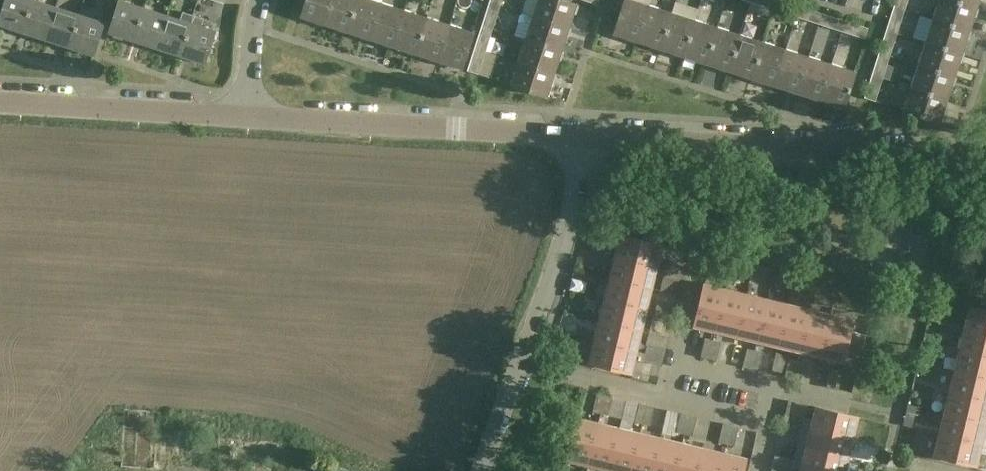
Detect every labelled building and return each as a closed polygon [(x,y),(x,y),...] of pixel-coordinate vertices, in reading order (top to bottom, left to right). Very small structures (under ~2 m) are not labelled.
[(21,32),(32,0),(5,0),(0,16),(0,25),(21,32)] [(35,0),(32,0),(21,32),(45,39),(56,6),(35,0)] [(132,40),(143,7),(121,0),(119,0),(109,32),(132,40)] [(323,25),(331,0),(305,0),(300,17),(323,25)] [(346,32),(356,0),(331,0),(323,25),(346,32)] [(375,0),(356,0),(346,32),(369,39),(381,2),(375,0)] [(569,27),(576,4),(565,0),(536,0),(531,15),(569,27)] [(636,41),(648,4),(635,0),(623,0),(613,34),(636,41)] [(773,9),(776,0),(751,0),(750,2),(773,9)] [(796,16),(799,6),(782,0),(776,0),(773,9),(796,16)] [(904,10),(907,0),(895,0),(893,7),(904,10)] [(953,0),(938,0),(932,18),(969,30),(976,7),(953,0)] [(492,28),(499,5),(489,1),(481,24),(492,28)] [(369,39),(392,47),(404,9),(381,2),(369,39)] [(671,11),(648,4),(636,41),(659,49),(671,11)] [(45,39),(69,47),(79,14),(56,6),(45,39)] [(822,13),(799,6),(796,16),(819,24),(822,13)] [(166,15),(143,7),(132,40),(156,47),(166,15)] [(896,33),(904,10),(893,7),(886,30),(896,33)] [(427,17),(404,9),(392,47),(415,54),(427,17)] [(659,49),(682,56),(694,19),(671,11),(659,49)] [(819,24),(842,31),(845,20),(822,13),(819,24)] [(104,22),(79,14),(69,47),(93,55),(104,22)] [(190,22),(166,15),(156,47),(180,55),(190,22)] [(524,38),(562,50),(569,27),(531,15),(524,38)] [(415,54),(438,61),(450,24),(427,17),(415,54)] [(932,18),(924,41),(961,53),(969,30),(932,18)] [(717,26),(694,19),(682,56),(705,63),(717,26)] [(868,28),(845,20),(842,31),(864,38),(868,28)] [(214,30),(190,22),(180,55),(204,63),(214,30)] [(473,31),(450,24),(438,61),(461,69),(473,31)] [(485,51),(492,28),(481,24),(474,47),(485,51)] [(705,63),(728,71),(740,33),(717,26),(705,63)] [(889,56),(896,33),(886,30),(878,53),(889,56)] [(751,78),(763,41),(740,33),(728,71),(751,78)] [(554,73),(562,50),(524,38),(516,61),(554,73)] [(751,78),(774,85),(786,48),(763,41),(751,78)] [(961,53),(924,41),(917,64),(954,76),(961,53)] [(474,47),(467,70),(478,74),(485,51),(474,47)] [(809,55),(786,48),(774,85),(797,93),(809,55)] [(871,76),(882,79),(889,56),(878,53),(871,76)] [(797,93),(820,100),(832,63),(809,55),(797,93)] [(547,96),(554,73),(516,61),(509,84),(547,96)] [(820,100),(843,107),(855,70),(832,63),(820,100)] [(917,64),(909,87),(947,99),(954,76),(917,64)] [(874,102),(882,79),(871,76),(864,98),(874,102)] [(947,99),(909,87),(902,110),(939,122),(947,99)] [(661,244),(619,234),(614,255),(656,265),(661,244)] [(614,255),(609,277),(651,287),(656,265),(614,255)] [(683,273),(685,265),(667,261),(665,269),(683,273)] [(665,269),(663,277),(681,281),(683,273),(665,269)] [(609,277),(604,298),(646,308),(651,287),(609,277)] [(693,326),(715,331),(725,288),(704,283),(693,326)] [(746,293),(725,288),(715,331),(736,336),(746,293)] [(736,336),(757,341),(767,298),(746,293),(736,336)] [(641,329),(646,308),(604,298),(599,319),(641,329)] [(789,303),(767,298),(757,341),(779,346),(789,303)] [(810,308),(789,303),(779,346),(800,351),(810,308)] [(657,304),(655,311),(673,316),(675,308),(657,304)] [(964,327),(985,332),(985,310),(969,306),(964,327)] [(800,351),(821,356),(831,313),(810,308),(800,351)] [(655,311),(653,319),(671,323),(673,316),(655,311)] [(853,318),(831,313),(821,356),(858,365),(866,334),(850,330),(853,318)] [(599,319),(594,340),(636,350),(641,329),(599,319)] [(985,355),(985,332),(964,327),(959,348),(985,355)] [(712,339),(704,338),(700,356),(708,358),(712,339)] [(720,341),(712,339),(708,358),(716,359),(720,341)] [(630,372),(636,350),(594,340),(588,362),(630,372)] [(663,357),(665,349),(646,345),(645,353),(663,357)] [(755,349),(747,347),(742,366),(750,368),(755,349)] [(954,370),(985,377),(985,355),(959,348),(954,370)] [(750,368),(758,369),(762,351),(755,349),(750,368)] [(645,353),(643,360),(661,365),(663,357),(645,353)] [(796,359),(789,358),(784,376),(792,378),(796,359)] [(792,378),(800,379),(804,361),(796,359),(792,378)] [(839,370),(831,368),(826,386),(835,388),(839,370)] [(985,400),(985,377),(954,370),(949,391),(985,400)] [(943,412),(985,423),(985,400),(949,391),(943,412)] [(604,394),(596,393),(592,411),(600,413),(604,394)] [(612,396),(604,394),(600,413),(607,414),(612,396)] [(646,404),(639,402),(634,421),(642,423),(646,404)] [(654,406),(646,404),(642,423),(649,425),(654,406)] [(857,416),(815,406),(809,427),(852,438),(857,416)] [(938,434),(981,444),(985,423),(943,412),(938,434)] [(688,415),(680,413),(676,431),(684,433),(688,415)] [(784,413),(782,420),(801,425),(803,417),(784,413)] [(696,416),(688,415),(684,433),(692,435),(696,416)] [(575,416),(565,459),(586,464),(596,422),(575,416)] [(782,420),(780,428),(799,432),(801,425),(782,420)] [(607,469),(618,427),(596,422),(586,464),(607,469)] [(730,425),(723,423),(718,441),(726,443),(730,425)] [(738,426),(730,425),(726,443),(734,445),(738,426)] [(639,432),(618,427),(607,469),(614,470),(629,470),(639,432)] [(804,449),(847,459),(852,438),(809,427),(804,449)] [(660,437),(639,432),(629,470),(652,470),(660,437)] [(981,444),(938,434),(933,455),(976,465),(981,444)] [(652,470),(674,470),(681,442),(660,437),(652,470)] [(674,470),(697,470),(702,447),(681,442),(674,470)] [(697,470),(719,470),(724,452),(702,447),(697,470)] [(803,470),(844,470),(847,459),(804,449),(799,470),(803,470)] [(745,457),(724,452),(719,470),(742,470),(745,457)] [(790,467),(792,459),(774,455),(772,462),(790,467)] [(347,469),(330,462),(327,470),(346,470),(347,469)] [(771,470),(774,470),(789,470),(790,467),(772,462),(771,470)]
